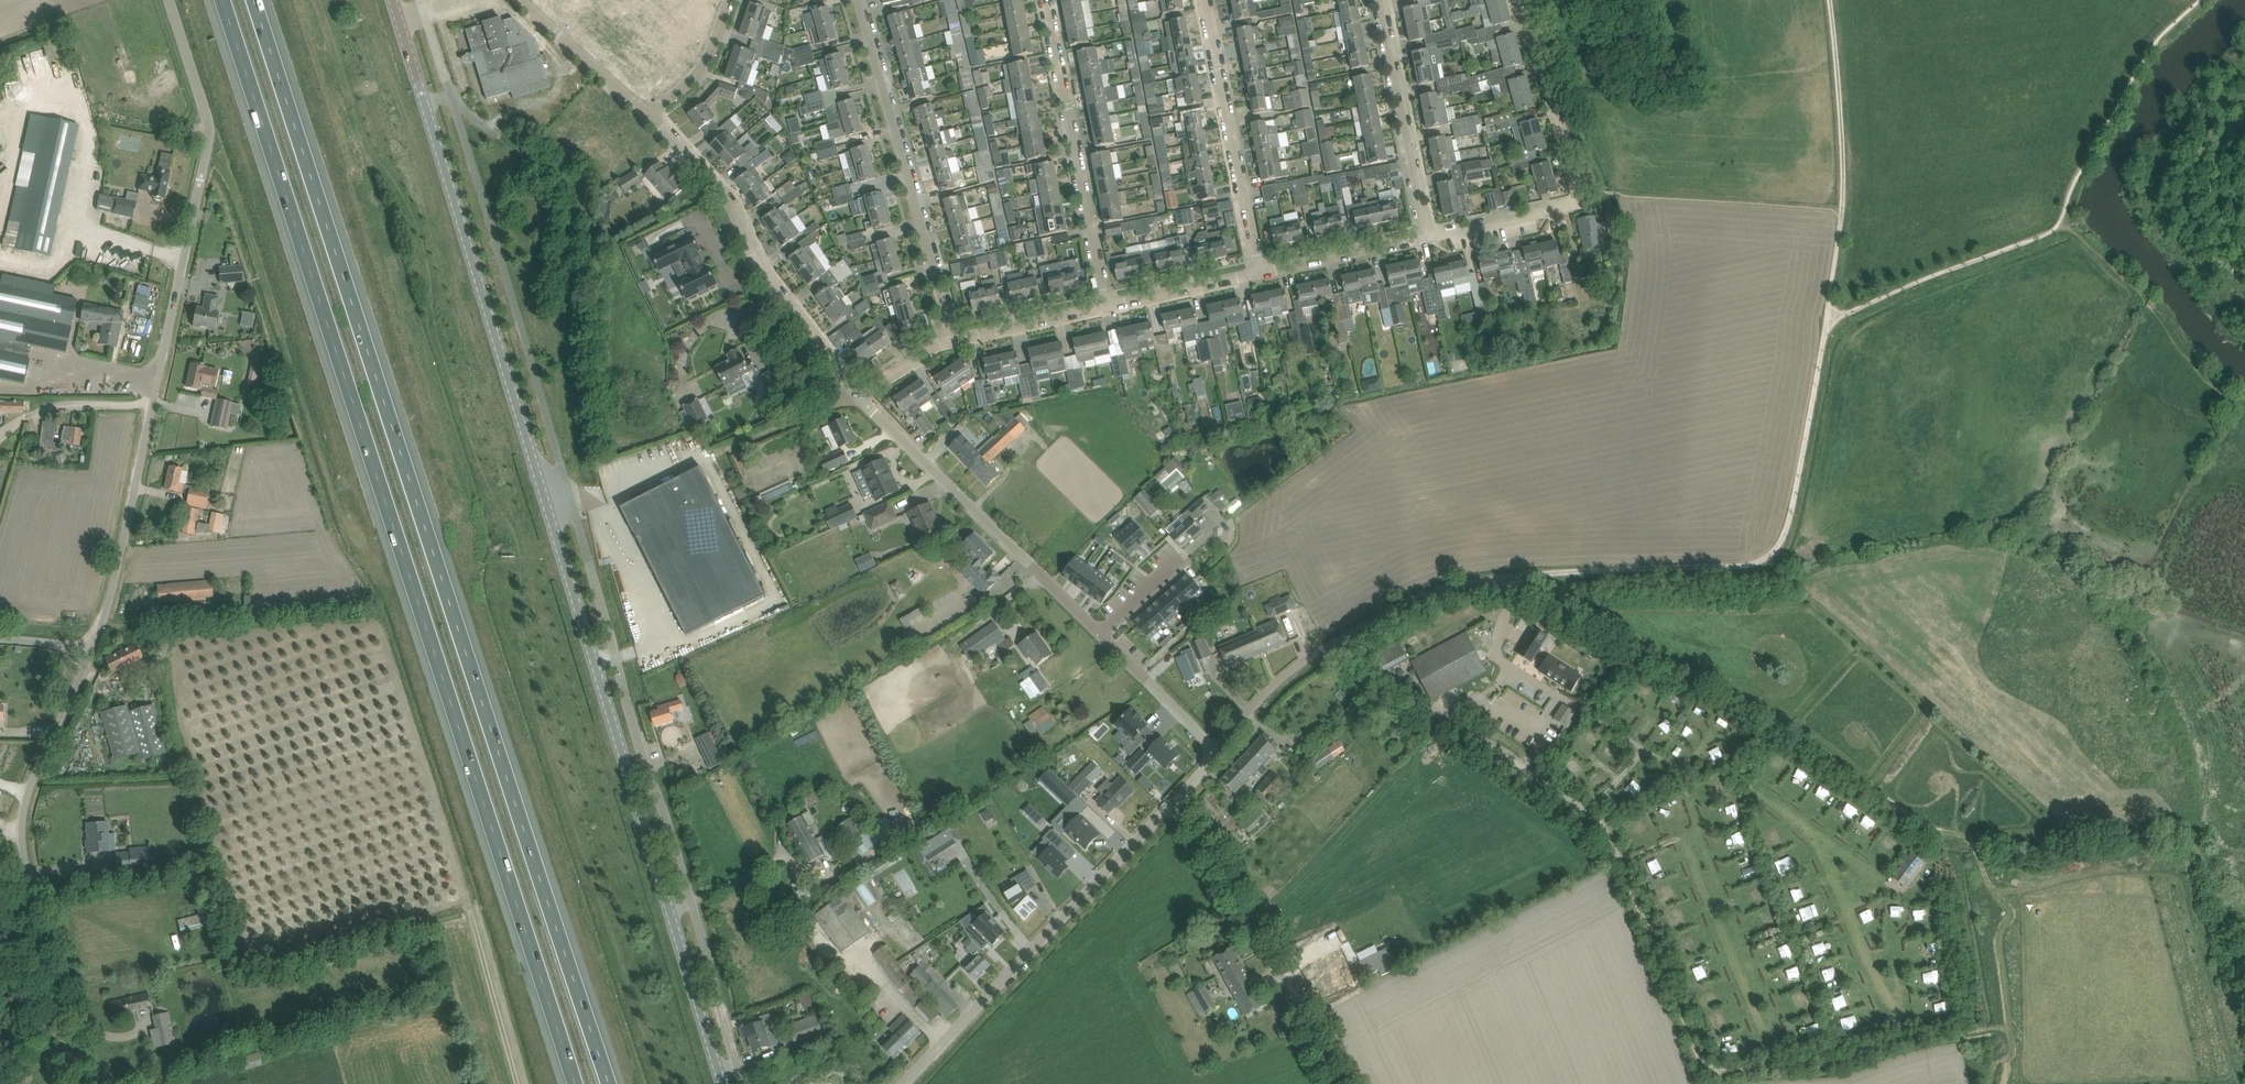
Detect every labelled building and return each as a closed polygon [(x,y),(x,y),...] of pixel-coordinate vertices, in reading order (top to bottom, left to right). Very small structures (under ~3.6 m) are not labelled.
[(448,19),(443,21),(455,61),(504,46),(493,7),(487,8),(485,0),(443,0),(448,19)] [(570,15),(628,69),(633,75),(635,73),(655,87),(701,21),(677,4),(664,21),(670,25),(648,55),(601,13),(606,8),(597,0),(584,0),(570,15)] [(957,15),(954,0),(944,0),(948,17),(948,18),(957,15)] [(1025,12),(1023,0),(1016,0),(1004,2),(1007,16),(1025,12)] [(1170,12),(1174,12),(1184,9),(1183,2),(1187,1),(1187,0),(1160,0),(1163,14),(1170,12)] [(1278,16),(1292,13),(1290,0),(1280,0),(1282,8),(1277,9),(1278,16)] [(1358,9),(1356,0),(1339,0),(1341,12),(1358,9)] [(1448,7),(1446,0),(1430,0),(1431,5),(1440,3),(1443,17),(1450,15),(1448,7)] [(1507,6),(1505,0),(1480,0),(1482,6),(1480,6),(1479,4),(1471,7),(1469,11),(1463,13),(1460,11),(1451,14),(1451,15),(1453,21),(1455,21),(1481,13),(1507,6)] [(1065,18),(1084,15),(1081,1),(1063,5),(1065,18)] [(751,3),(746,19),(767,26),(770,18),(772,12),(772,11),(775,12),(777,5),(769,2),(767,2),(765,8),(754,5),(754,4),(751,3)] [(1235,21),(1246,19),(1257,17),(1254,2),(1253,2),(1233,6),(1235,21)] [(1129,6),(1132,24),(1147,22),(1145,11),(1140,12),(1138,4),(1129,6)] [(1296,14),(1303,13),(1301,5),(1294,6),(1296,14)] [(1404,9),(1407,25),(1429,21),(1426,6),(1419,7),(1419,6),(1404,9)] [(1494,26),(1500,24),(1511,21),(1507,6),(1481,13),(1483,20),(1492,18),(1494,26)] [(801,7),(790,10),(789,19),(801,16),(803,16),(803,15),(801,7)] [(814,12),(807,14),(808,20),(814,19),(817,28),(833,24),(836,23),(834,14),(831,15),(828,8),(818,10),(813,12),(814,12)] [(913,18),(913,19),(910,9),(901,12),(902,14),(899,15),(888,18),(893,32),(914,26),(915,26),(913,18)] [(1344,26),(1361,23),(1358,9),(1341,12),(1344,26)] [(1121,22),(1129,20),(1127,11),(1120,13),(1121,19),(1121,22)] [(1009,29),(1028,26),(1025,12),(1007,16),(1009,29)] [(962,25),(970,23),(967,13),(960,15),(962,25)] [(957,15),(948,18),(951,31),(960,29),(957,15)] [(1068,32),(1087,28),(1084,15),(1065,18),(1068,32)] [(1287,35),(1297,34),(1293,16),(1279,19),(1281,28),(1286,27),(1287,35)] [(762,41),(763,39),(767,26),(746,19),(740,34),(751,38),(755,39),(762,41)] [(1165,23),(1168,37),(1189,33),(1186,19),(1165,23)] [(1305,19),(1297,21),(1300,35),(1307,34),(1305,19)] [(1124,33),(1131,32),(1129,20),(1121,22),(1122,23),(1124,33)] [(1432,37),(1431,30),(1429,21),(1407,25),(1410,41),(1425,38),(1432,37)] [(1144,32),(1149,31),(1147,22),(1132,24),(1136,43),(1145,42),(1145,41),(1145,38),(1144,32)] [(969,23),(962,25),(965,39),(973,37),(969,23)] [(1347,41),(1363,37),(1361,23),(1344,26),(1347,39),(1347,41)] [(817,28),(811,30),(813,38),(815,45),(822,43),(827,42),(837,39),(833,24),(817,28)] [(1485,28),(1476,30),(1474,25),(1460,29),(1456,30),(1459,42),(1463,41),(1468,40),(1468,41),(1490,35),(1488,27),(1485,28)] [(895,40),(892,41),(894,46),(896,46),(918,40),(917,38),(914,26),(893,32),(895,40)] [(1012,43),(1031,39),(1028,26),(1009,29),(1012,43)] [(1261,40),(1258,26),(1237,30),(1240,44),(1255,41),(1261,40)] [(1071,46),(1081,44),(1089,42),(1087,28),(1068,32),(1071,46)] [(964,43),(960,29),(951,31),(954,45),(964,43)] [(1438,42),(1454,39),(1457,38),(1455,30),(1437,34),(1438,42)] [(1160,32),(1150,34),(1151,40),(1161,38),(1160,32)] [(1171,51),(1192,47),(1189,33),(1168,37),(1171,51)] [(1289,45),(1299,43),(1297,34),(1287,35),(1289,45)] [(1307,34),(1300,35),(1303,49),(1310,48),(1310,47),(1307,34)] [(1479,44),(1492,41),(1490,35),(1468,41),(1469,43),(1473,45),(1478,43),(1479,44)] [(1491,50),(1492,56),(1518,49),(1514,35),(1498,39),(1500,47),(1491,50)] [(1350,55),(1366,52),(1363,37),(1347,41),(1348,47),(1350,55)] [(976,51),(973,39),(966,41),(969,53),(976,51)] [(1022,55),(1033,53),(1031,39),(1012,43),(1013,49),(1014,55),(1015,57),(1022,55)] [(1455,46),(1455,44),(1454,39),(1438,42),(1430,43),(1431,50),(1430,50),(1428,51),(1428,50),(1423,51),(1412,53),(1416,69),(1438,65),(1436,56),(1436,55),(1440,54),(1439,49),(1455,46)] [(785,47),(785,46),(768,41),(766,40),(763,49),(783,56),(785,47)] [(918,40),(896,46),(900,59),(922,53),(918,40)] [(1128,56),(1135,55),(1132,40),(1125,42),(1128,56)] [(1255,41),(1240,44),(1243,58),(1263,54),(1268,53),(1266,47),(1256,49),(1255,41)] [(1136,43),(1139,58),(1148,56),(1145,42),(1136,43)] [(958,59),(967,56),(964,43),(954,45),(958,59)] [(797,48),(793,49),(794,52),(790,53),(792,60),(799,58),(813,54),(810,44),(797,48)] [(752,69),(755,61),(757,54),(751,52),(746,50),(736,47),(731,62),(752,69)] [(1174,65),(1194,61),(1192,47),(1171,51),(1168,51),(1169,58),(1172,57),(1174,65)] [(48,48),(31,50),(33,67),(51,65),(48,48)] [(1080,66),(1099,62),(1096,48),(1078,52),(1080,66)] [(782,64),(783,56),(763,49),(761,56),(761,58),(773,62),(778,64),(779,63),(782,64)] [(1493,63),(1504,61),(1506,68),(1522,64),(1518,49),(1492,56),(1491,56),(1493,63)] [(1352,69),(1358,68),(1369,66),(1366,52),(1350,55),(1352,69)] [(922,53),(900,59),(904,73),(925,67),(922,53)] [(1304,55),(1305,64),(1312,62),(1311,53),(1304,55)] [(792,60),(794,68),(815,62),(813,54),(792,60)] [(831,74),(846,70),(841,54),(831,57),(826,58),(819,60),(821,67),(824,76),(831,74)] [(1243,58),(1245,72),(1266,68),(1263,54),(1243,58)] [(1292,64),(1302,62),(1301,54),(1291,55),(1292,64)] [(1128,56),(1131,70),(1138,68),(1135,55),(1128,56)] [(961,73),(970,71),(967,56),(958,59),(961,73)] [(1139,58),(1141,71),(1151,70),(1148,56),(1139,58)] [(1175,71),(1177,78),(1197,75),(1196,67),(1198,67),(1197,60),(1194,61),(1171,66),(1172,71),(1175,71)] [(1012,79),(1031,75),(1028,61),(1009,65),(1012,79)] [(1083,79),(1101,76),(1108,74),(1106,61),(1099,62),(1080,66),(1083,79)] [(753,94),(760,96),(766,103),(769,93),(762,91),(762,89),(752,86),(747,84),(752,69),(731,62),(725,78),(739,82),(738,88),(743,90),(753,94)] [(778,64),(773,62),(769,73),(777,75),(780,64),(778,64)] [(1302,62),(1292,64),(1294,71),(1295,77),(1305,75),(1302,62)] [(1312,62),(1305,64),(1307,71),(1311,70),(1314,70),(1312,62)] [(1419,85),(1429,83),(1434,82),(1441,80),(1438,65),(1416,69),(1419,85)] [(906,81),(903,81),(905,88),(908,87),(922,83),(928,81),(929,81),(929,80),(925,67),(904,73),(906,81)] [(1132,80),(1140,79),(1138,68),(1131,70),(1132,80)] [(1266,68),(1245,72),(1248,86),(1269,82),(1266,68)] [(1448,85),(1469,80),(1468,78),(1467,69),(1461,70),(1462,74),(1447,77),(1448,85)] [(1471,85),(1481,82),(1502,76),(1500,69),(1468,78),(1469,80),(1471,85)] [(835,90),(839,88),(850,85),(846,70),(831,74),(824,76),(828,91),(835,89),(835,90)] [(980,70),(973,71),(977,86),(984,84),(980,70)] [(1144,86),(1154,84),(1151,70),(1141,71),(1144,86)] [(965,90),(974,87),(970,71),(961,73),(965,90)] [(1311,73),(1307,73),(1309,81),(1316,80),(1315,72),(1311,73)] [(1015,92),(1033,89),(1031,75),(1012,79),(1015,92)] [(1173,79),(1176,93),(1200,89),(1197,75),(1177,78),(1173,79)] [(1357,93),(1374,89),(1371,75),(1354,78),(1357,93)] [(1083,79),(1086,93),(1104,89),(1101,76),(1083,79)] [(1298,91),(1308,89),(1305,76),(1295,77),(1298,91)] [(1509,82),(1504,83),(1502,76),(1481,82),(1483,89),(1490,87),(1492,86),(1499,84),(1503,100),(1530,92),(1526,77),(1517,80),(1515,80),(1509,82)] [(773,77),(768,81),(772,87),(778,83),(773,77)] [(1421,97),(1424,113),(1446,108),(1444,96),(1450,95),(1450,94),(1463,91),(1464,96),(1470,95),(1470,98),(1474,97),(1471,85),(1469,80),(1448,85),(1449,92),(1443,93),(1436,94),(1421,97)] [(700,129),(709,123),(713,119),(715,115),(712,111),(708,112),(707,110),(721,96),(733,100),(737,89),(720,83),(702,103),(703,105),(690,114),(700,129)] [(922,83),(908,87),(912,100),(912,101),(922,98),(926,97),(932,95),(930,88),(924,90),(922,83)] [(1250,94),(1247,94),(1248,101),(1251,100),(1272,96),(1276,95),(1275,91),(1265,93),(1263,83),(1248,86),(1250,94)] [(1317,83),(1310,84),(1312,92),(1318,91),(1317,83)] [(1147,99),(1157,98),(1154,84),(1144,86),(1147,99)] [(1136,97),(1143,96),(1141,85),(1134,86),(1136,97)] [(980,99),(987,97),(993,96),(991,86),(977,89),(980,99)] [(1086,93),(1088,106),(1107,103),(1119,100),(1116,86),(1111,87),(1104,89),(1086,93)] [(1017,106),(1036,102),(1033,89),(1015,92),(1017,106)] [(1200,89),(1176,93),(1177,98),(1186,96),(1188,106),(1192,105),(1203,103),(1200,89)] [(1295,109),(1312,106),(1308,89),(1298,91),(1292,92),(1292,95),(1293,101),(1295,109)] [(1360,107),(1376,104),(1374,89),(1357,93),(1360,107)] [(752,98),(753,94),(743,90),(741,94),(742,97),(749,99),(752,98)] [(799,107),(799,108),(824,101),(822,92),(821,90),(804,95),(807,105),(799,107)] [(969,111),(979,108),(975,90),(965,92),(969,109),(969,111)] [(1313,101),(1320,100),(1318,91),(1312,92),(1311,92),(1313,101)] [(1505,106),(1515,103),(1517,111),(1534,106),(1530,92),(1503,100),(1505,106)] [(1138,107),(1145,106),(1143,96),(1136,97),(1138,107)] [(1272,96),(1251,100),(1254,114),(1275,110),(1272,96)] [(980,99),(982,109),(989,107),(987,97),(980,99)] [(1164,106),(1158,107),(1157,98),(1147,99),(1150,116),(1166,113),(1164,106)] [(837,122),(859,116),(861,116),(859,107),(856,108),(854,100),(844,103),(839,104),(839,105),(832,107),(834,114),(837,122)] [(1322,108),(1320,100),(1313,101),(1314,109),(1322,108)] [(799,108),(802,116),(826,109),(824,101),(799,108)] [(1017,106),(1020,119),(1038,116),(1036,102),(1017,106)] [(1110,116),(1107,103),(1088,106),(1091,120),(1110,116)] [(1360,107),(1363,121),(1379,118),(1376,104),(1360,107)] [(923,123),(937,119),(947,116),(945,110),(935,112),(933,105),(914,110),(918,124),(923,123)] [(971,118),(981,116),(979,108),(969,111),(971,118)] [(1446,108),(1424,113),(1427,129),(1443,126),(1442,125),(1449,124),(1446,108)] [(1305,129),(1315,128),(1312,109),(1295,112),(1299,130),(1305,129)] [(1141,124),(1148,123),(1146,112),(1139,114),(1140,120),(1141,124)] [(1496,124),(1513,119),(1512,112),(1483,120),(1485,127),(1496,124)] [(1203,119),(1202,114),(1202,113),(1201,113),(1200,113),(1189,115),(1185,116),(1180,117),(1181,123),(1176,124),(1177,132),(1203,128),(1205,127),(1203,119)] [(15,250),(39,255),(49,257),(79,125),(44,117),(31,114),(22,152),(36,155),(28,188),(17,186),(9,221),(21,223),(15,250)] [(991,114),(983,116),(986,127),(993,125),(991,114)] [(768,119),(777,132),(783,128),(773,115),(768,119)] [(1451,120),(1453,131),(1482,125),(1480,115),(1479,115),(1451,120)] [(848,136),(852,135),(863,132),(859,116),(837,122),(826,125),(830,139),(834,138),(834,139),(841,137),(848,135),(848,136)] [(1022,133),(1041,129),(1038,116),(1020,119),(1012,121),(1007,122),(1008,128),(1016,126),(1021,125),(1022,133)] [(1094,133),(1112,130),(1110,116),(1091,120),(1094,133)] [(789,119),(792,133),(803,131),(800,117),(789,119)] [(1161,125),(1165,124),(1163,117),(1151,119),(1154,137),(1163,136),(1163,135),(1162,130),(1161,125)] [(1365,135),(1382,132),(1379,118),(1363,121),(1365,135)] [(711,146),(721,156),(737,142),(731,134),(738,128),(730,119),(712,135),(717,141),(711,146)] [(923,123),(926,137),(941,133),(937,119),(923,123)] [(1496,124),(1498,131),(1512,126),(1515,126),(1513,119),(1496,124)] [(1515,126),(1512,126),(1516,140),(1516,141),(1542,134),(1538,122),(1538,119),(1515,126)] [(1318,130),(1325,128),(1324,120),(1317,121),(1318,130)] [(1277,127),(1267,129),(1266,122),(1262,122),(1251,124),(1249,125),(1250,133),(1251,137),(1254,137),(1254,139),(1278,134),(1277,127)] [(1141,125),(1142,129),(1143,134),(1150,132),(1148,123),(1141,124),(1141,125)] [(995,135),(993,125),(986,127),(988,136),(995,135)] [(1476,126),(1453,131),(1455,139),(1478,134),(1476,126)] [(976,138),(985,136),(983,127),(974,130),(976,138)] [(1184,146),(1185,145),(1205,142),(1203,128),(1177,132),(1178,140),(1182,139),(1184,146)] [(1307,138),(1317,136),(1315,128),(1305,129),(1307,138)] [(1327,136),(1325,128),(1318,130),(1320,138),(1327,136)] [(930,150),(944,146),(957,142),(956,137),(954,129),(941,133),(926,137),(930,150)] [(1041,129),(1022,133),(1025,147),(1044,143),(1041,129)] [(1115,144),(1112,130),(1094,133),(1096,147),(1115,144)] [(1357,144),(1359,151),(1385,146),(1382,132),(1365,135),(1367,142),(1357,144)] [(1255,146),(1253,147),(1254,151),(1256,151),(1257,153),(1278,149),(1281,148),(1278,135),(1278,134),(1254,139),(1255,146)] [(1529,153),(1535,152),(1546,149),(1542,134),(1516,141),(1516,140),(1514,141),(1515,142),(1517,149),(1527,146),(1529,153)] [(985,136),(976,138),(979,153),(989,150),(985,136)] [(1154,137),(1157,151),(1166,149),(1163,136),(1154,137)] [(1430,140),(1433,156),(1455,152),(1452,137),(1445,138),(1445,137),(1430,140)] [(815,143),(817,152),(818,153),(836,147),(834,139),(834,138),(830,139),(815,143)] [(999,151),(998,145),(997,141),(989,143),(992,152),(999,151)] [(1320,144),(1323,159),(1335,157),(1332,141),(1320,144)] [(736,162),(740,168),(759,152),(751,143),(744,149),(737,142),(721,156),(730,167),(736,162)] [(1208,156),(1205,142),(1185,145),(1187,159),(1208,156)] [(1044,143),(1025,147),(1028,160),(1046,157),(1044,143)] [(934,164),(948,160),(955,158),(953,151),(946,151),(944,146),(930,150),(934,164)] [(1147,157),(1155,156),(1153,146),(1145,148),(1147,157)] [(1362,166),(1371,164),(1388,161),(1385,146),(1359,151),(1362,166)] [(820,161),(839,156),(836,147),(818,153),(820,161)] [(845,153),(847,160),(850,169),(872,162),(872,163),(874,162),(872,153),(869,154),(867,147),(857,150),(852,151),(845,153)] [(1310,157),(1320,155),(1319,147),(1303,150),(1305,158),(1310,157)] [(1496,155),(1494,148),(1488,150),(1491,159),(1493,168),(1493,170),(1498,169),(1494,156),(1496,155)] [(753,159),(758,167),(773,157),(768,149),(753,159)] [(1278,149),(1257,153),(1259,167),(1280,162),(1278,149)] [(789,163),(798,157),(793,150),(784,156),(789,163)] [(982,166),(992,164),(989,150),(979,153),(982,166)] [(1003,166),(999,151),(992,152),(995,168),(1003,166)] [(1094,169),(1113,165),(1110,151),(1092,155),(1094,169)] [(1455,152),(1433,156),(1436,173),(1451,170),(1451,169),(1458,168),(1455,152)] [(1159,165),(1169,163),(1167,155),(1158,157),(1159,165)] [(1184,160),(1187,174),(1211,169),(1209,162),(1215,160),(1214,155),(1208,156),(1187,159),(1184,160)] [(1312,165),(1322,163),(1320,155),(1310,157),(1311,161),(1312,165)] [(1518,156),(1510,158),(1512,165),(1525,161),(1523,155),(1518,156)] [(1149,168),(1157,166),(1155,156),(1147,157),(1147,158),(1149,168)] [(1326,173),(1338,171),(1335,157),(1323,159),(1326,173)] [(1461,175),(1483,170),(1493,168),(1491,159),(1481,161),(1480,160),(1460,164),(1459,164),(1461,175)] [(938,178),(960,171),(958,163),(950,166),(948,160),(934,164),(938,178)] [(1514,172),(1527,168),(1525,161),(1512,165),(1514,172)] [(850,169),(852,177),(854,184),(861,182),(876,178),(872,163),(872,162),(850,169)] [(1038,180),(1057,176),(1054,162),(1036,166),(1035,164),(1027,165),(1028,174),(1037,172),(1038,180)] [(1288,170),(1282,171),(1280,162),(1259,167),(1262,181),(1273,179),(1277,178),(1289,176),(1288,170)] [(1537,181),(1553,177),(1549,162),(1533,167),(1537,181)] [(645,176),(667,201),(675,193),(676,195),(684,188),(683,187),(684,185),(679,179),(680,178),(675,171),(673,173),(668,167),(666,169),(660,163),(652,170),(645,176)] [(1170,171),(1169,163),(1159,165),(1161,173),(1170,171)] [(986,181),(995,179),(992,164),(982,166),(984,173),(986,181)] [(1375,174),(1390,171),(1389,164),(1378,167),(1374,168),(1373,167),(1360,170),(1361,175),(1360,175),(1363,185),(1367,184),(1366,180),(1376,178),(1375,174)] [(1113,165),(1094,169),(1097,183),(1115,179),(1113,165)] [(170,171),(169,170),(158,168),(156,178),(142,175),(139,189),(153,192),(152,197),(154,197),(154,199),(161,201),(162,199),(164,199),(170,171)] [(749,172),(745,175),(736,181),(746,195),(764,182),(755,169),(749,173),(749,172)] [(1000,187),(1007,185),(1003,169),(996,171),(1000,187)] [(1188,180),(1197,179),(1199,186),(1214,183),(1211,169),(1187,174),(1188,180)] [(806,174),(808,179),(811,180),(814,178),(814,175),(812,170),(810,170),(807,171),(806,174)] [(1360,170),(1339,174),(1342,189),(1349,188),(1347,178),(1360,175),(1361,175),(1360,170)] [(1470,195),(1467,182),(1484,178),(1483,170),(1461,175),(1462,179),(1438,184),(1441,200),(1465,196),(1470,195)] [(643,183),(635,171),(618,181),(626,194),(643,183)] [(942,192),(952,189),(956,188),(954,182),(962,180),(960,171),(938,178),(942,192)] [(1377,181),(1381,180),(1392,178),(1390,171),(1375,174),(1376,178),(1377,181)] [(1153,186),(1160,184),(1158,173),(1151,175),(1153,185),(1153,186)] [(1339,174),(1332,175),(1335,190),(1342,189),(1339,174)] [(1318,175),(1297,180),(1300,194),(1307,193),(1305,185),(1319,182),(1318,175)] [(1041,194),(1059,190),(1057,176),(1038,180),(1030,181),(1032,194),(1041,193),(1041,194)] [(1162,178),(1165,193),(1175,191),(1171,176),(1162,178)] [(1557,191),(1553,177),(1537,181),(1528,184),(1530,191),(1539,188),(1541,196),(1557,191)] [(1115,179),(1097,183),(1099,196),(1118,192),(1115,179)] [(1297,180),(1277,184),(1278,191),(1292,188),(1294,196),(1300,194),(1297,180)] [(776,191),(781,198),(796,188),(791,181),(776,191)] [(755,208),(764,202),(768,199),(767,199),(773,195),(764,182),(746,195),(755,208)] [(1191,196),(1200,194),(1202,201),(1216,198),(1214,183),(1199,186),(1189,188),(1191,196)] [(849,184),(832,188),(834,197),(851,193),(849,184)] [(995,184),(987,186),(989,195),(998,193),(995,184)] [(1156,200),(1163,198),(1160,184),(1153,186),(1156,200)] [(1263,195),(1278,192),(1278,191),(1277,184),(1262,187),(1263,195)] [(796,188),(781,198),(786,204),(786,205),(804,193),(803,191),(802,189),(799,185),(796,188)] [(1007,185),(1000,187),(1002,196),(1009,194),(1007,185)] [(1499,188),(1492,190),(1493,193),(1494,193),(1497,207),(1505,205),(1501,191),(1500,191),(1499,188)] [(1516,201),(1513,190),(1512,188),(1501,191),(1505,205),(1505,206),(1511,204),(1511,202),(1516,201)] [(1059,190),(1041,194),(1043,207),(1062,203),(1059,190)] [(1394,224),(1400,222),(1393,190),(1379,193),(1380,200),(1385,222),(1393,220),(1394,224)] [(1177,199),(1176,199),(1175,191),(1165,193),(1166,201),(1168,210),(1179,208),(1177,199)] [(1102,210),(1121,206),(1118,192),(1099,196),(1102,210)] [(1278,192),(1263,195),(1265,203),(1280,200),(1278,192)] [(834,197),(837,206),(854,202),(851,193),(834,197)] [(870,213),(887,208),(885,200),(884,199),(882,200),(880,193),(870,196),(865,197),(858,199),(860,206),(863,215),(870,213)] [(989,195),(991,204),(1000,201),(998,193),(989,195)] [(948,215),(968,209),(964,195),(958,197),(956,198),(955,198),(944,201),(948,215)] [(1465,196),(1441,200),(1444,216),(1451,215),(1452,221),(1470,217),(1467,205),(1465,196)] [(115,197),(111,214),(134,219),(137,202),(115,197)] [(1158,213),(1165,212),(1163,198),(1156,200),(1158,213)] [(1358,228),(1372,225),(1367,203),(1366,198),(1361,199),(1362,203),(1353,205),(1358,228)] [(1372,225),(1385,222),(1380,200),(1367,203),(1372,225)] [(993,212),(1002,209),(1000,201),(991,204),(993,212)] [(1013,211),(1012,205),(1011,202),(1004,203),(1006,214),(1013,213),(1013,211)] [(1038,222),(1065,217),(1062,203),(1043,207),(1035,208),(1038,222)] [(1217,203),(1202,206),(1204,216),(1209,215),(1209,219),(1219,217),(1219,213),(1217,203)] [(1317,237),(1331,234),(1325,209),(1324,203),(1318,204),(1320,212),(1312,214),(1313,221),(1317,237)] [(1121,206),(1102,210),(1105,224),(1123,220),(1121,206)] [(1332,207),(1325,209),(1331,234),(1345,231),(1342,220),(1341,215),(1339,206),(1332,207)] [(763,220),(773,233),(791,220),(782,207),(776,211),(763,220)] [(874,228),(878,227),(889,224),(887,217),(889,217),(889,216),(887,208),(870,213),(872,221),(865,223),(867,230),(874,228)] [(1189,208),(1182,210),(1185,225),(1192,224),(1189,208)] [(972,222),(968,209),(948,215),(952,229),(972,222)] [(1266,209),(1259,211),(1261,219),(1268,217),(1266,209)] [(1178,227),(1185,225),(1182,210),(1175,211),(1178,227)] [(1016,222),(1013,213),(1006,214),(1009,224),(1016,222)] [(1601,246),(1597,227),(1595,216),(1578,220),(1585,249),(1601,246)] [(1040,236),(1057,233),(1067,231),(1065,217),(1038,222),(1040,236)] [(1153,223),(1152,218),(1141,220),(1144,235),(1151,233),(1149,226),(1154,225),(1153,223)] [(1276,246),(1290,243),(1285,222),(1284,218),(1278,219),(1280,228),(1272,230),(1276,246)] [(1007,228),(1005,220),(1005,219),(995,222),(997,231),(1007,228)] [(1285,222),(1290,243),(1303,240),(1299,219),(1285,222)] [(800,233),(796,227),(791,220),(773,233),(782,247),(795,238),(794,237),(800,233)] [(1134,221),(1121,224),(1122,231),(1136,228),(1137,236),(1144,235),(1141,220),(1134,221)] [(808,237),(812,234),(816,231),(821,228),(816,222),(804,230),(808,237)] [(956,242),(977,236),(973,222),(972,222),(952,229),(956,242)] [(1123,233),(1122,231),(1121,224),(1116,225),(1105,227),(1107,236),(1118,234),(1123,233)] [(1016,226),(1009,228),(1013,241),(1020,240),(1016,226)] [(1007,228),(997,231),(1002,248),(1011,246),(1007,228)] [(1195,240),(1196,247),(1200,263),(1214,260),(1207,231),(1200,233),(1195,240)] [(1207,231),(1214,260),(1228,257),(1226,250),(1233,249),(1230,235),(1224,236),(1223,231),(1209,234),(1208,231),(1207,231)] [(842,245),(842,246),(865,239),(862,232),(847,236),(846,233),(837,236),(839,246),(842,245)] [(803,249),(799,252),(790,258),(799,272),(818,259),(810,247),(817,242),(815,239),(812,234),(808,237),(799,243),(803,249)] [(1054,245),(1060,244),(1070,242),(1069,234),(1053,238),(1054,245)] [(972,247),(982,244),(979,235),(977,236),(956,242),(960,256),(970,253),(974,252),(972,247)] [(697,252),(700,250),(694,237),(653,257),(660,270),(672,264),(682,259),(690,276),(680,281),(679,282),(687,299),(699,293),(700,295),(709,291),(708,289),(717,284),(711,271),(709,268),(708,267),(707,268),(705,269),(697,252)] [(865,239),(849,244),(851,251),(867,246),(865,239)] [(871,246),(876,261),(897,255),(893,239),(878,243),(878,244),(871,246)] [(1042,239),(1034,241),(1037,257),(1045,255),(1042,239)] [(1183,249),(1182,243),(1181,239),(1175,240),(1176,244),(1168,246),(1169,252),(1173,269),(1187,266),(1184,255),(1183,250),(1183,249)] [(1034,241),(1025,242),(1029,258),(1037,257),(1034,241)] [(1540,245),(1545,270),(1546,270),(1545,266),(1554,265),(1560,263),(1559,257),(1559,256),(1556,241),(1540,245)] [(644,242),(638,245),(641,252),(648,249),(644,242)] [(1533,286),(1530,274),(1545,270),(1540,245),(1524,248),(1527,263),(1521,265),(1526,288),(1533,286)] [(1154,249),(1157,261),(1159,272),(1173,269),(1169,252),(1168,246),(1154,249)] [(996,252),(1000,268),(1007,266),(1004,250),(996,252)] [(1141,251),(1127,254),(1132,277),(1146,274),(1141,251)] [(1511,251),(1495,255),(1500,277),(1515,273),(1517,280),(1520,294),(1527,292),(1526,288),(1521,265),(1514,266),(1511,251)] [(992,270),(1000,268),(996,252),(988,255),(992,270)] [(1111,257),(1113,266),(1115,265),(1118,280),(1132,277),(1127,254),(1111,257)] [(887,275),(891,274),(902,271),(897,255),(876,261),(880,276),(887,274),(887,275)] [(1495,255),(1479,258),(1481,269),(1482,273),(1483,273),(1484,280),(1491,279),(1500,277),(1495,255)] [(964,261),(960,262),(963,278),(967,277),(980,275),(976,258),(964,261)] [(818,259),(799,272),(809,285),(821,276),(827,272),(818,259)] [(829,269),(834,277),(849,267),(844,259),(829,269)] [(1419,260),(1403,263),(1408,285),(1423,282),(1422,275),(1419,260)] [(1466,261),(1450,264),(1457,294),(1472,290),(1471,285),(1469,276),(1470,276),(1469,273),(1469,272),(1466,261)] [(1568,263),(1573,281),(1585,279),(1582,270),(1579,271),(1577,262),(1568,263)] [(1408,285),(1403,263),(1387,267),(1392,291),(1393,290),(1395,301),(1403,300),(1401,289),(1408,288),(1408,285)] [(1564,283),(1573,281),(1568,263),(1560,265),(1564,283)] [(1069,264),(1061,266),(1066,291),(1080,288),(1080,287),(1089,285),(1088,280),(1079,282),(1077,271),(1068,273),(1068,271),(1070,270),(1069,264)] [(1438,283),(1431,285),(1432,287),(1433,293),(1434,293),(1437,311),(1438,310),(1445,309),(1442,297),(1457,294),(1450,264),(1434,268),(1435,273),(1438,283)] [(241,266),(219,268),(221,283),(243,281),(241,266)] [(1052,295),(1066,291),(1061,266),(1053,267),(1054,274),(1056,273),(1057,276),(1048,277),(1052,295)] [(838,283),(848,276),(853,273),(850,268),(849,267),(834,277),(838,283)] [(1023,282),(1027,300),(1040,297),(1036,279),(1034,270),(1029,271),(1031,280),(1023,282)] [(1363,295),(1372,293),(1378,292),(1377,285),(1374,270),(1358,273),(1361,288),(1363,295)] [(50,281),(51,276),(32,273),(31,277),(50,281)] [(862,277),(859,278),(862,290),(879,285),(876,273),(862,277)] [(1363,295),(1361,288),(1358,273),(1342,277),(1344,287),(1345,292),(1346,292),(1347,299),(1354,297),(1355,299),(1356,301),(1358,302),(1358,303),(1364,301),(1363,295)] [(1009,285),(1011,292),(1013,303),(1027,300),(1023,282),(1015,283),(1013,274),(1008,276),(1010,285),(1009,285)] [(1001,306),(999,295),(997,287),(995,278),(990,280),(982,281),(984,290),(988,309),(1001,306)] [(1333,295),(1332,290),(1329,279),(1313,283),(1317,298),(1325,296),(1327,303),(1334,302),(1333,299),(1332,295),(1333,295)] [(1485,282),(1479,283),(1487,316),(1489,315),(1490,305),(1488,296),(1485,282)] [(1296,311),(1302,339),(1310,337),(1305,315),(1304,315),(1302,308),(1317,305),(1317,303),(1318,303),(1317,298),(1313,283),(1297,286),(1300,300),(1294,301),(1296,311)] [(1487,317),(1487,316),(1479,283),(1471,285),(1472,290),(1476,309),(1477,308),(1479,319),(1485,318),(1487,317)] [(25,385),(31,358),(29,357),(31,346),(65,353),(72,323),(76,300),(53,295),(0,284),(0,379),(25,385)] [(840,289),(840,290),(836,284),(830,288),(817,297),(826,310),(845,297),(840,289)] [(865,298),(881,293),(879,285),(862,290),(863,294),(865,298)] [(895,305),(910,300),(906,285),(895,288),(891,290),(884,292),(886,299),(888,307),(890,306),(895,305)] [(984,290),(976,292),(975,287),(969,289),(963,290),(965,303),(972,301),(974,312),(988,309),(984,290)] [(1425,289),(1422,289),(1428,313),(1437,311),(1434,293),(1433,293),(1432,287),(1425,289)] [(1291,341),(1302,339),(1296,311),(1289,313),(1289,311),(1287,305),(1288,305),(1284,289),(1268,293),(1274,317),(1289,314),(1292,329),(1289,330),(1291,341)] [(1389,308),(1390,308),(1386,292),(1379,293),(1382,310),(1389,308)] [(1255,310),(1249,311),(1250,316),(1252,326),(1255,338),(1255,340),(1259,339),(1262,338),(1262,336),(1259,325),(1265,324),(1265,321),(1264,318),(1273,316),(1273,317),(1274,317),(1268,293),(1252,296),(1253,299),(1255,310)] [(193,326),(215,330),(219,311),(217,310),(220,297),(206,295),(203,308),(197,307),(193,326)] [(850,322),(853,320),(860,315),(871,308),(866,300),(855,308),(856,309),(854,310),(850,305),(852,303),(847,295),(845,297),(826,310),(835,324),(846,316),(850,322)] [(1240,299),(1224,302),(1229,326),(1229,328),(1239,326),(1242,343),(1255,340),(1255,338),(1252,326),(1251,320),(1244,322),(1243,318),(1242,314),(1243,314),(1242,310),(1240,299)] [(902,330),(917,325),(910,300),(895,305),(898,314),(900,321),(902,330)] [(1555,311),(1571,308),(1578,306),(1577,300),(1570,301),(1560,303),(1554,304),(1555,311)] [(1219,328),(1229,326),(1224,302),(1208,306),(1211,321),(1213,328),(1219,327),(1219,328)] [(99,343),(105,345),(116,347),(123,312),(85,304),(81,321),(103,325),(99,343)] [(1349,304),(1342,306),(1345,320),(1345,321),(1347,331),(1347,332),(1355,330),(1353,319),(1350,307),(1349,305),(1349,304)] [(1334,308),(1337,321),(1334,322),(1340,344),(1350,342),(1345,321),(1345,320),(1342,306),(1334,308)] [(1390,308),(1393,326),(1403,324),(1401,311),(1398,312),(1397,307),(1390,308)] [(1182,327),(1179,312),(1178,309),(1170,311),(1170,314),(1163,316),(1166,331),(1167,331),(1169,341),(1175,339),(1173,329),(1182,327)] [(1198,324),(1197,320),(1195,309),(1179,312),(1182,327),(1185,343),(1193,342),(1194,341),(1195,340),(1195,338),(1200,337),(1199,331),(1197,324),(1198,324)] [(243,311),(240,324),(253,326),(255,313),(243,311)] [(1464,322),(1479,319),(1477,311),(1462,314),(1464,322)] [(887,330),(885,328),(878,317),(870,322),(874,328),(870,330),(863,335),(867,341),(876,354),(890,345),(882,334),(887,330)] [(853,320),(850,322),(851,323),(840,330),(847,341),(861,332),(853,320)] [(885,328),(887,330),(888,332),(895,341),(903,336),(894,323),(893,323),(893,322),(885,328)] [(1154,338),(1151,323),(1135,326),(1140,348),(1155,345),(1154,338)] [(1135,326),(1119,330),(1122,345),(1123,345),(1124,352),(1140,348),(1135,326)] [(1106,333),(1090,336),(1095,358),(1103,356),(1103,357),(1111,356),(1109,348),(1106,333)] [(1095,358),(1090,336),(1074,340),(1078,355),(1080,363),(1095,359),(1095,358)] [(1220,337),(1209,340),(1213,361),(1224,359),(1220,337)] [(851,344),(850,345),(854,350),(854,351),(863,363),(869,359),(872,360),(878,356),(876,354),(867,341),(860,346),(856,340),(851,344)] [(1209,340),(1197,342),(1202,363),(1213,361),(1209,340)] [(1061,342),(1055,344),(1054,341),(1045,343),(1048,361),(1049,365),(1050,368),(1050,371),(1060,369),(1060,365),(1065,364),(1064,358),(1065,358),(1064,353),(1061,342)] [(85,354),(88,344),(77,342),(76,347),(80,353),(85,354)] [(1049,365),(1048,361),(1045,343),(1035,345),(1036,348),(1029,349),(1032,360),(1032,363),(1033,365),(1034,368),(1049,365)] [(1169,344),(1163,345),(1167,365),(1174,364),(1169,344)] [(1163,345),(1155,347),(1160,367),(1167,366),(1167,365),(1163,345)] [(715,367),(725,387),(743,378),(742,376),(751,372),(751,371),(756,368),(752,360),(746,362),(742,354),(741,355),(738,349),(727,354),(730,360),(715,367)] [(1005,378),(1014,376),(1021,374),(1019,368),(1020,367),(1016,352),(1000,356),(1004,371),(1005,378)] [(1118,355),(1122,375),(1129,374),(1125,354),(1118,355)] [(1118,355),(1111,357),(1115,377),(1122,375),(1118,355)] [(1446,355),(1440,356),(1441,364),(1448,362),(1446,355)] [(1004,371),(1000,356),(984,359),(987,370),(988,374),(990,381),(996,380),(1005,378),(1004,371)] [(971,372),(969,368),(963,359),(949,368),(958,382),(962,387),(963,389),(970,385),(969,382),(975,378),(971,372)] [(192,364),(187,387),(203,390),(203,387),(207,388),(208,385),(215,386),(218,370),(207,368),(208,367),(203,366),(203,364),(195,362),(194,364),(192,364)] [(252,367),(248,384),(254,386),(258,369),(252,367)] [(950,388),(958,382),(949,368),(935,377),(942,386),(944,389),(944,390),(948,396),(953,393),(950,388)] [(1085,386),(1084,379),(1081,368),(1074,369),(1078,387),(1085,386)] [(1078,389),(1078,387),(1074,369),(1067,371),(1071,390),(1078,389)] [(762,376),(770,392),(775,401),(785,395),(781,386),(773,371),(762,376)] [(1040,396),(1035,374),(1028,375),(1033,398),(1040,396)] [(1033,398),(1028,375),(1018,377),(1019,383),(1023,400),(1033,398)] [(1362,382),(1365,394),(1383,390),(1380,378),(1362,382)] [(920,408),(928,403),(933,399),(929,393),(930,393),(921,380),(908,389),(920,408)] [(982,380),(974,382),(976,391),(979,407),(983,406),(988,405),(984,389),(982,380)] [(1202,380),(1193,382),(1194,383),(1195,388),(1196,392),(1196,395),(1198,394),(1199,399),(1205,398),(1204,393),(1202,393),(1201,387),(1204,386),(1202,380)] [(996,403),(993,388),(984,389),(988,405),(996,403)] [(907,417),(911,414),(916,421),(925,415),(920,408),(908,389),(894,398),(903,411),(907,417)] [(1262,396),(1248,400),(1250,412),(1264,409),(1262,396)] [(958,409),(950,397),(944,401),(952,414),(954,416),(955,415),(956,416),(959,414),(957,410),(958,409)] [(683,406),(694,428),(709,421),(698,398),(683,406)] [(216,400),(211,426),(227,429),(230,414),(239,416),(241,405),(233,403),(216,400)] [(13,412),(24,412),(24,401),(14,401),(14,402),(5,402),(5,401),(0,401),(0,413),(13,412)] [(944,401),(938,406),(946,418),(952,414),(944,401)] [(1233,405),(1227,406),(1230,421),(1245,418),(1243,407),(1234,409),(1233,405)] [(1010,412),(994,415),(1005,427),(994,437),(1004,448),(1026,429),(1024,428),(1016,418),(1010,412)] [(925,435),(934,429),(934,428),(925,415),(916,421),(915,422),(925,435)] [(844,419),(829,425),(840,448),(856,440),(852,430),(850,426),(848,427),(844,419)] [(43,422),(39,449),(58,452),(60,444),(53,443),(56,423),(43,422)] [(81,429),(71,428),(64,427),(62,441),(69,442),(69,444),(79,445),(81,429)] [(962,435),(949,447),(970,470),(971,470),(978,463),(975,461),(981,455),(989,463),(1004,448),(994,437),(978,451),(962,435)] [(1195,441),(1189,446),(1194,453),(1200,448),(1195,441)] [(821,461),(826,471),(848,461),(843,451),(821,461)] [(1000,475),(989,463),(981,455),(975,461),(978,463),(971,470),(987,487),(1000,475)] [(899,491),(891,473),(885,459),(875,464),(861,469),(861,470),(872,495),(876,502),(886,497),(896,492),(899,491)] [(1171,462),(1176,467),(1180,472),(1184,468),(1180,464),(1175,459),(1171,462)] [(182,469),(180,468),(170,466),(165,489),(188,494),(186,504),(206,509),(210,491),(179,484),(179,483),(182,469)] [(661,487),(621,507),(633,530),(634,533),(635,533),(687,635),(766,595),(701,467),(661,487)] [(737,476),(734,470),(728,473),(731,479),(737,476)] [(764,502),(796,491),(792,481),(760,492),(764,502)] [(1219,488),(1209,496),(1217,506),(1227,497),(1219,488)] [(1153,515),(1160,509),(1144,490),(1137,496),(1134,499),(1150,517),(1153,515)] [(744,492),(737,496),(742,504),(749,500),(744,492)] [(1184,522),(1170,534),(1182,548),(1202,531),(1195,522),(1194,521),(1209,508),(1201,499),(1183,514),(1182,519),(1184,522)] [(1237,499),(1226,507),(1231,512),(1241,504),(1237,499)] [(871,511),(864,514),(867,520),(872,530),(897,518),(890,502),(871,511)] [(942,529),(937,518),(930,503),(927,504),(917,509),(908,513),(920,539),(932,534),(942,529)] [(827,514),(825,515),(832,530),(839,527),(839,526),(847,522),(852,520),(845,506),(838,509),(827,514)] [(197,522),(200,510),(188,507),(182,532),(194,535),(197,522)] [(1140,547),(1149,539),(1134,522),(1124,530),(1140,547)] [(1115,538),(1130,555),(1140,547),(1124,530),(1115,538)] [(962,573),(974,585),(983,594),(993,585),(1000,577),(992,569),(987,574),(980,567),(995,553),(975,533),(962,546),(976,559),(962,573)] [(932,547),(936,555),(947,549),(943,541),(932,547)] [(860,571),(876,564),(870,552),(854,559),(860,571)] [(1076,557),(1062,576),(1072,583),(1085,564),(1076,557)] [(1085,564),(1072,583),(1082,590),(1095,571),(1085,564)] [(1095,571),(1082,590),(1092,597),(1105,578),(1095,571)] [(1188,575),(1179,583),(1194,600),(1203,592),(1188,575)] [(1105,578),(1092,597),(1102,604),(1115,585),(1105,578)] [(168,585),(157,585),(158,603),(169,602),(188,601),(189,605),(214,603),(213,599),(213,598),(212,581),(168,585)] [(1179,583),(1170,591),(1185,608),(1194,600),(1179,583)] [(895,593),(900,598),(906,591),(899,584),(896,587),(898,589),(895,593)] [(1170,591),(1161,599),(1176,616),(1185,608),(1170,591)] [(1290,595),(1282,598),(1281,595),(1270,600),(1277,615),(1295,607),(1290,595)] [(225,608),(237,607),(236,598),(224,599),(225,608)] [(1161,599),(1152,607),(1167,624),(1176,616),(1161,599)] [(907,629),(930,618),(925,607),(902,618),(907,629)] [(1152,607),(1143,615),(1158,632),(1167,624),(1152,607)] [(1143,615),(1134,623),(1149,640),(1158,632),(1143,615)] [(1257,631),(1266,651),(1287,643),(1282,632),(1277,620),(1256,628),(1257,631)] [(961,646),(970,660),(1004,636),(994,622),(961,646)] [(1482,651),(1491,647),(1482,624),(1473,628),(1482,651)] [(1531,662),(1547,636),(1538,630),(1534,628),(1524,645),(1518,654),(1531,662)] [(1266,651),(1257,631),(1219,646),(1224,657),(1228,667),(1266,651)] [(1465,632),(1462,634),(1412,661),(1432,699),(1486,670),(1465,632)] [(1018,646),(1023,653),(1027,659),(1031,656),(1038,665),(1052,654),(1037,633),(1018,646)] [(1198,634),(1190,637),(1192,642),(1200,639),(1198,634)] [(999,645),(1003,652),(1014,644),(1010,637),(999,645)] [(1192,642),(1196,653),(1200,661),(1208,657),(1200,639),(1192,642)] [(1400,641),(1398,642),(1373,655),(1383,673),(1409,659),(1400,641)] [(112,672),(142,658),(136,645),(106,659),(112,672)] [(1185,656),(1177,659),(1187,681),(1195,678),(1194,675),(1202,672),(1192,648),(1184,652),(1185,656)] [(1548,655),(1539,670),(1572,691),(1581,676),(1548,655)] [(1049,686),(1039,671),(1037,672),(1030,677),(1040,692),(1049,686)] [(1643,683),(1639,693),(1648,697),(1652,687),(1643,683)] [(689,687),(677,689),(678,697),(690,695),(689,687)] [(656,727),(666,723),(673,721),(670,712),(683,708),(681,700),(659,707),(660,710),(651,712),(656,727)] [(115,760),(125,757),(139,753),(141,759),(167,752),(153,705),(128,712),(127,706),(101,713),(115,760)] [(1389,705),(1384,713),(1391,718),(1396,711),(1389,705)] [(1563,705),(1554,719),(1567,727),(1571,721),(1569,720),(1574,712),(1563,705)] [(1037,729),(1040,735),(1055,725),(1043,707),(1029,716),(1031,720),(1024,724),(1030,733),(1037,729)] [(1122,715),(1114,724),(1121,730),(1131,740),(1125,747),(1123,749),(1130,755),(1145,741),(1138,735),(1146,726),(1147,725),(1141,719),(1141,718),(1134,711),(1133,711),(1131,709),(1124,717),(1122,715)] [(798,746),(820,736),(817,731),(796,740),(798,746)] [(1656,739),(1661,744),(1666,739),(1661,734),(1656,739)] [(1244,756),(1258,769),(1276,749),(1262,737),(1244,756)] [(1141,750),(1127,765),(1136,774),(1154,755),(1167,768),(1179,755),(1172,749),(1173,749),(1172,748),(1169,746),(1169,745),(1168,744),(1168,745),(1161,738),(1149,751),(1146,754),(1141,750)] [(1426,744),(1430,752),(1439,747),(1435,739),(1426,744)] [(1339,740),(1309,759),(1310,760),(1306,762),(1311,769),(1314,767),(1316,770),(1334,758),(1334,757),(1345,750),(1339,740)] [(714,742),(700,749),(710,769),(724,762),(714,742)] [(1235,793),(1258,769),(1244,756),(1221,780),(1235,793)] [(1075,779),(1068,786),(1078,795),(1102,772),(1092,762),(1075,779)] [(1793,776),(1802,782),(1808,774),(1799,768),(1793,776)] [(1043,776),(1039,780),(1048,788),(1067,806),(1068,807),(1078,796),(1069,786),(1068,786),(1050,769),(1043,776)] [(1142,782),(1161,801),(1172,790),(1153,771),(1142,782)] [(1266,806),(1270,802),(1269,801),(1285,784),(1272,772),(1257,789),(1253,794),(1266,806)] [(1309,777),(1313,782),(1317,779),(1313,774),(1309,777)] [(1109,781),(1099,792),(1105,798),(1099,804),(1108,813),(1124,797),(1126,799),(1134,791),(1120,778),(1113,785),(1109,781)] [(1713,783),(1717,793),(1728,789),(1723,779),(1713,783)] [(1825,795),(1831,786),(1821,780),(1815,788),(1825,795)] [(1578,784),(1575,788),(1579,792),(1583,788),(1578,784)] [(1846,813),(1855,808),(1851,801),(1842,806),(1846,813)] [(1030,804),(1024,811),(1038,824),(1044,818),(1030,804)] [(1673,807),(1660,809),(1663,820),(1675,817),(1673,807)] [(1069,819),(1062,826),(1069,833),(1068,834),(1074,840),(1075,839),(1086,849),(1097,837),(1091,831),(1093,828),(1072,808),(1065,816),(1069,819)] [(1728,811),(1731,819),(1740,815),(1737,808),(1728,811)] [(1258,809),(1250,817),(1242,824),(1249,832),(1265,818),(1258,809)] [(987,810),(981,813),(986,822),(992,819),(987,810)] [(816,839),(808,825),(803,816),(798,819),(788,824),(811,863),(825,854),(828,860),(836,855),(827,839),(826,840),(823,836),(816,839)] [(835,828),(847,845),(862,835),(850,818),(835,828)] [(1626,825),(1632,835),(1641,829),(1635,820),(1626,825)] [(882,823),(881,822),(840,852),(848,863),(889,833),(885,827),(888,825),(885,821),(882,823)] [(88,840),(85,840),(86,850),(89,850),(89,852),(100,851),(109,851),(109,845),(108,833),(107,822),(98,823),(87,824),(88,840)] [(1024,839),(1033,834),(1027,823),(1017,828),(1024,839)] [(937,875),(928,861),(954,844),(943,827),(918,843),(911,847),(914,852),(923,865),(932,878),(937,875)] [(1052,846),(1039,859),(1048,867),(1047,868),(1051,872),(1052,871),(1058,877),(1068,868),(1063,863),(1066,860),(1060,854),(1068,846),(1052,830),(1043,838),(1052,846)] [(1770,843),(1781,840),(1779,832),(1768,835),(1770,843)] [(1887,837),(1882,846),(1890,851),(1895,842),(1887,837)] [(150,856),(150,850),(150,846),(129,848),(129,851),(115,853),(116,870),(131,869),(131,872),(151,871),(150,856)] [(1900,872),(1895,878),(1903,884),(1907,878),(1909,879),(1923,860),(1913,852),(1898,871),(1900,872)] [(1780,871),(1791,867),(1787,855),(1775,860),(1780,871)] [(1746,870),(1756,867),(1753,857),(1743,860),(1746,870)] [(1027,897),(1026,896),(1025,893),(1026,892),(1025,891),(1035,885),(1036,886),(1031,877),(1027,871),(1027,869),(1010,880),(1015,887),(1004,894),(1011,905),(1012,905),(1015,910),(1024,919),(1038,905),(1028,896),(1027,897)] [(876,900),(869,890),(865,884),(864,883),(863,882),(854,888),(867,906),(876,900)] [(1663,898),(1672,894),(1668,884),(1659,888),(1663,898)] [(824,909),(815,915),(841,953),(871,933),(844,895),(824,909)] [(908,901),(904,895),(897,899),(901,905),(908,901)] [(960,921),(960,922),(970,937),(973,942),(975,941),(982,949),(990,941),(993,945),(1006,932),(993,919),(995,918),(986,905),(978,910),(982,915),(964,927),(960,921)] [(908,910),(913,918),(919,914),(914,906),(908,910)] [(1881,907),(1867,915),(1870,920),(1884,913),(1881,907)] [(1932,919),(1932,908),(1922,909),(1922,920),(1932,919)] [(210,911),(178,920),(181,932),(213,924),(210,911)] [(1766,917),(1769,927),(1779,924),(1776,914),(1766,917)] [(974,957),(963,968),(968,974),(969,973),(975,980),(991,965),(981,954),(985,951),(982,949),(975,941),(973,942),(966,949),(974,957)] [(1811,946),(1814,955),(1826,952),(1822,942),(1811,946)] [(887,944),(874,953),(899,989),(910,981),(911,981),(887,944)] [(1246,1015),(1255,1011),(1264,1005),(1233,947),(1212,958),(1246,1015)] [(1361,961),(1359,962),(1366,976),(1379,970),(1382,976),(1393,970),(1391,964),(1397,961),(1390,947),(1378,952),(1361,961)] [(1337,954),(1314,966),(1319,976),(1322,983),(1328,995),(1346,986),(1340,974),(1337,967),(1342,964),(1337,954)] [(824,955),(819,959),(827,970),(832,966),(824,955)] [(1362,983),(1368,980),(1360,964),(1354,967),(1362,983)] [(922,991),(947,1018),(959,1006),(951,998),(939,987),(933,981),(933,980),(932,980),(925,973),(926,972),(920,966),(911,975),(922,991)] [(1824,969),(1827,979),(1835,977),(1833,967),(1824,969)] [(1926,971),(1927,983),(1942,983),(1942,971),(1926,971)] [(1798,972),(1788,976),(1792,985),(1801,982),(1798,972)] [(1204,985),(1187,994),(1199,1016),(1216,1006),(1204,985)] [(808,993),(799,999),(809,1013),(817,1007),(808,993)] [(112,1014),(123,1012),(151,1006),(148,994),(110,1002),(112,1014)] [(1796,995),(1797,1008),(1808,1006),(1806,994),(1796,995)] [(924,998),(915,1008),(921,1015),(929,1023),(939,1014),(931,1006),(924,998)] [(168,1012),(151,1016),(154,1030),(158,1029),(162,1046),(175,1043),(171,1026),(168,1012)] [(789,1024),(798,1051),(834,1038),(831,1030),(826,1032),(819,1013),(789,1024)] [(882,1046),(887,1051),(894,1059),(921,1033),(904,1015),(891,1026),(890,1025),(888,1027),(894,1034),(882,1046)] [(754,1050),(764,1047),(770,1045),(769,1043),(776,1041),(773,1032),(774,1031),(771,1020),(763,1022),(741,1029),(742,1030),(747,1028),(754,1050)] [(772,1047),(756,1051),(759,1061),(775,1056),(772,1047)] [(243,1056),(244,1061),(247,1069),(262,1065),(258,1052),(243,1056)] [(171,1066),(180,1064),(178,1058),(170,1060),(171,1066)]
